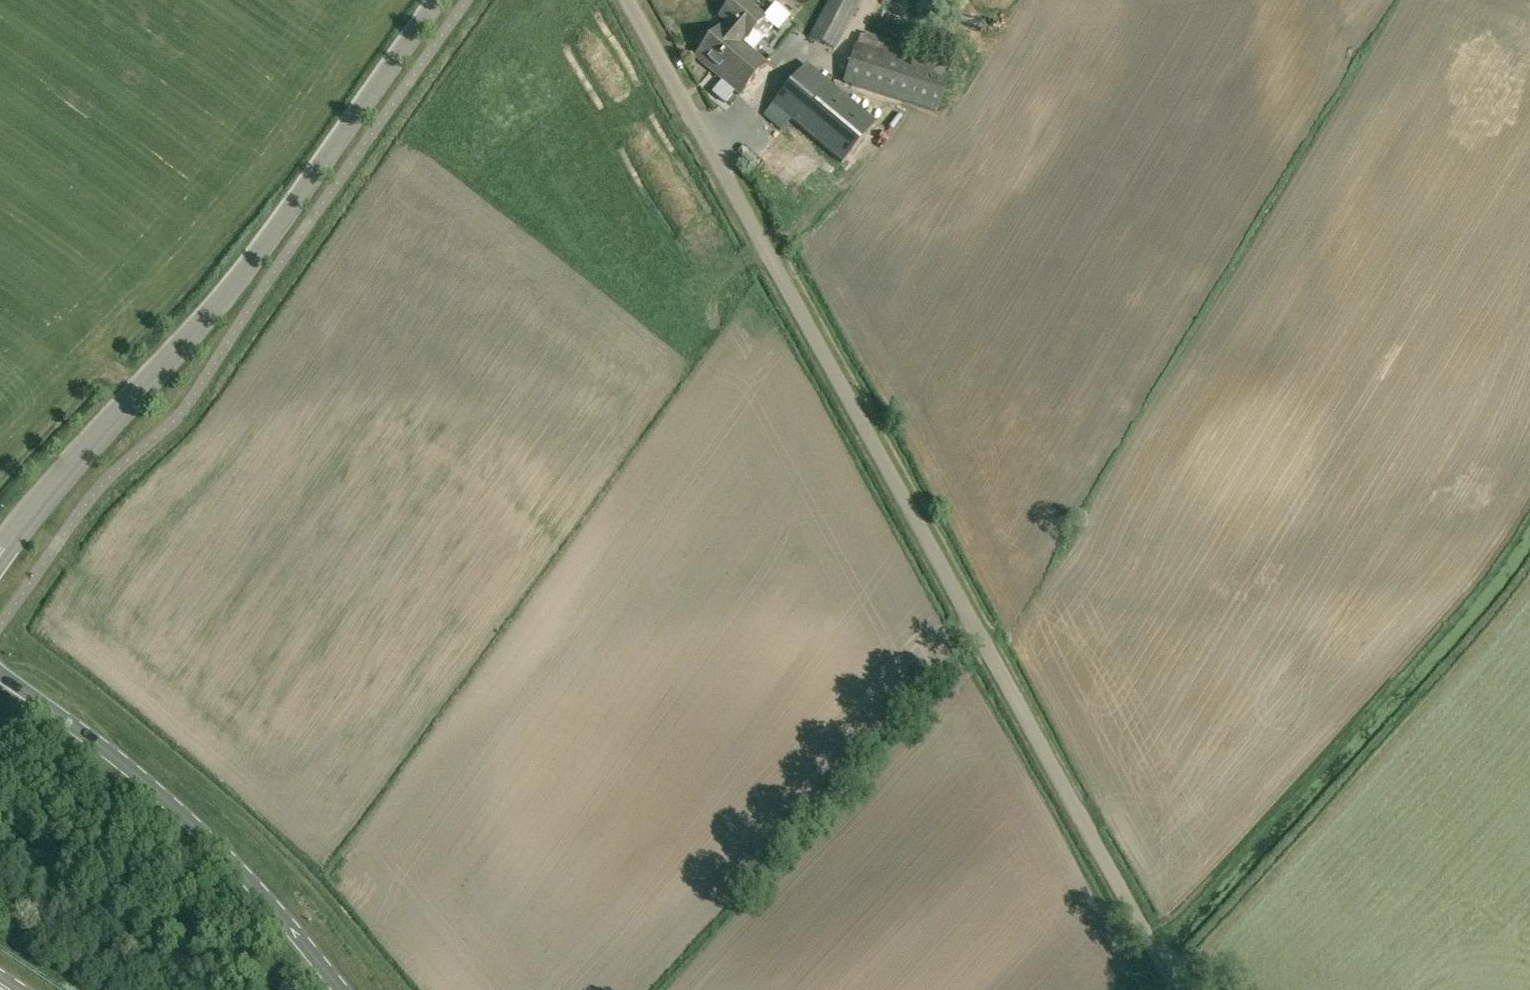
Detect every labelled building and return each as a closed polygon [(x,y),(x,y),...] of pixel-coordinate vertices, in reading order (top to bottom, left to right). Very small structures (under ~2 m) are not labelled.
[(764,66),(767,62),(741,41),(745,36),(748,38),(764,18),(742,0),(734,0),(721,16),(729,23),(725,28),(722,25),(719,29),(764,66)] [(861,0),(831,0),(811,37),(835,50),(861,0)] [(764,66),(719,29),(695,58),(740,95),(764,66)] [(952,63),(865,34),(865,37),(861,36),(857,47),(856,47),(845,83),(937,112),(952,63)] [(877,124),(807,65),(763,116),(782,132),(791,121),(843,165),(877,124)] [(795,163),(809,153),(802,143),(788,154),(795,163)]
